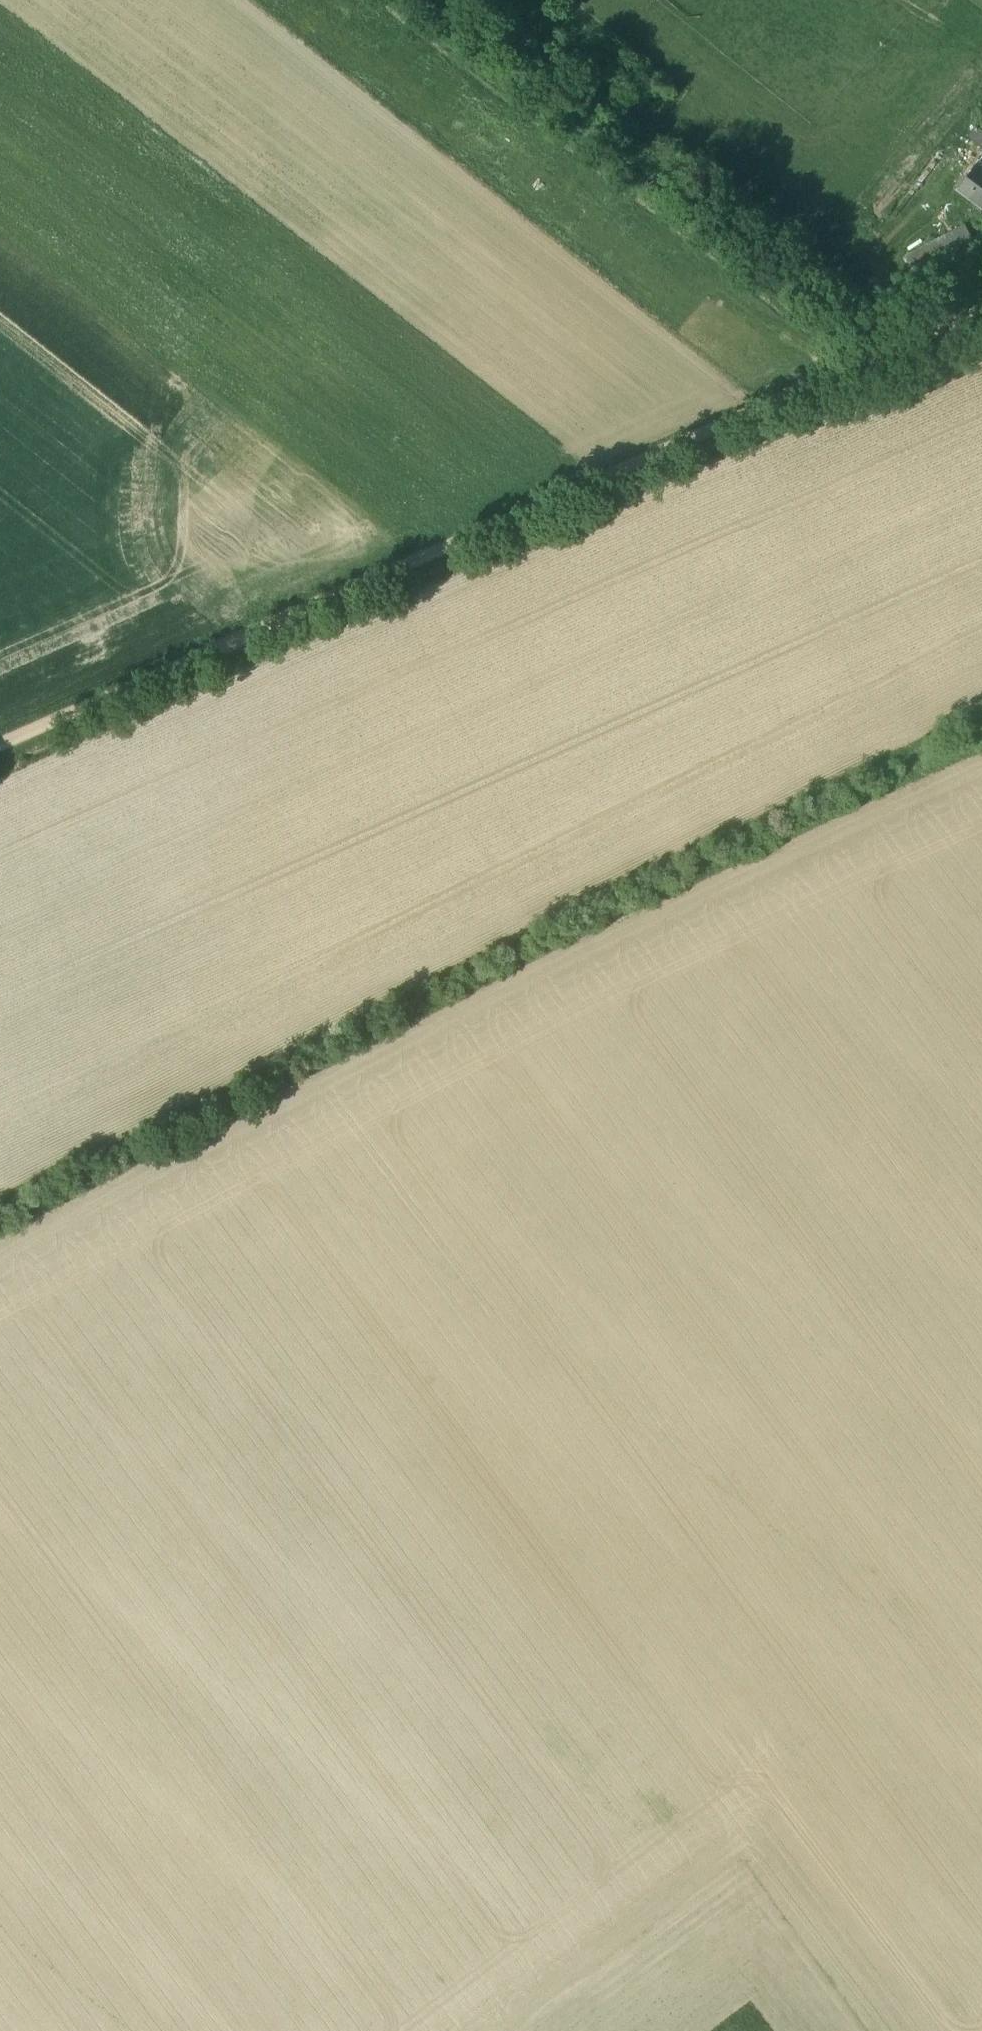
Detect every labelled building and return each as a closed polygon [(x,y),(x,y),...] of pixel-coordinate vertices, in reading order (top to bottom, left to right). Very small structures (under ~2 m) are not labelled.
[(981,146),(981,128),(976,123),(967,135),(981,146)] [(980,159),(956,193),(980,212),(981,210),(981,161),(980,159)] [(973,240),(965,225),(907,256),(915,271),(973,240)]
